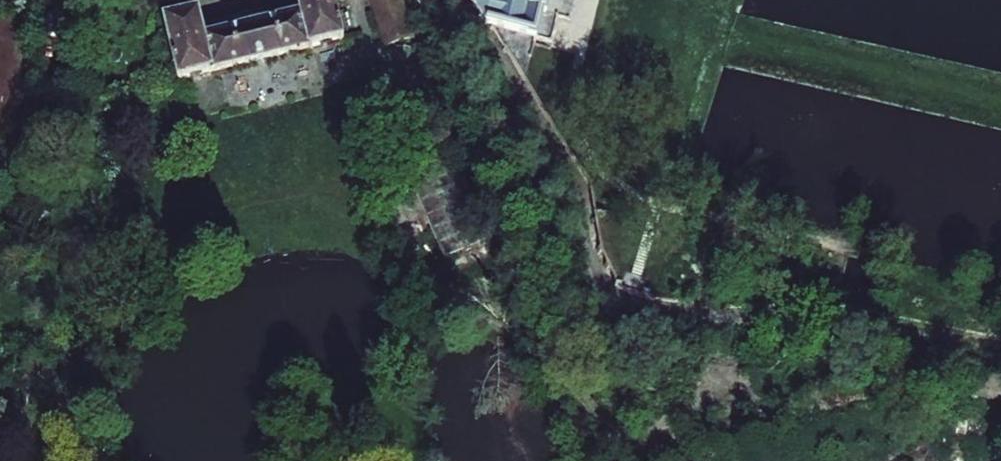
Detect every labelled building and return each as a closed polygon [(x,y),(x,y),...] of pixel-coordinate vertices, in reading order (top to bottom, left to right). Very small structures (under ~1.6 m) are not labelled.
[(342,40),(333,0),(299,0),(302,14),(206,37),(200,12),(165,20),(179,79),(342,40)] [(389,47),(411,40),(400,0),(375,0),(389,47)] [(480,15),(486,30),(553,44),(563,0),(463,0),(480,15)] [(458,168),(413,187),(444,258),(489,238),(458,168)]
